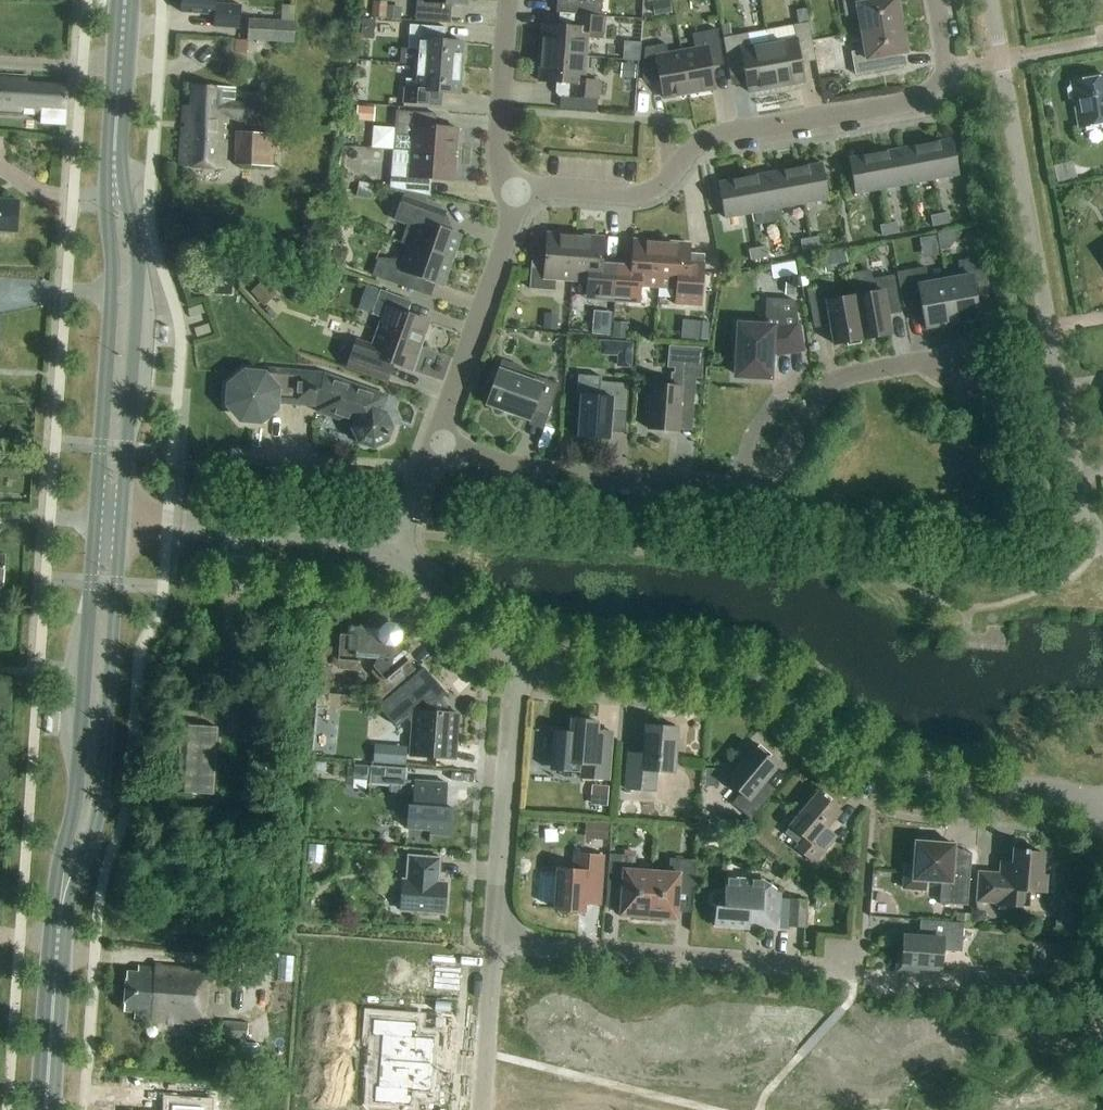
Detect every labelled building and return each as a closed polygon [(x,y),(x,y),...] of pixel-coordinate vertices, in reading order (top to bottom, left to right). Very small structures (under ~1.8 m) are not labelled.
[(241,6),(216,5),(216,0),(182,0),(181,13),(215,15),(214,28),(240,29),(241,6)] [(423,2),(417,2),(415,22),(450,25),(452,6),(467,7),(467,0),(424,0),(423,2)] [(575,15),(601,17),(603,0),(546,0),(572,2),(571,15),(575,15)] [(862,33),(902,26),(897,0),(885,0),(872,2),(871,0),(842,0),(845,17),(859,15),(862,33)] [(373,2),(372,18),(386,19),(386,18),(387,6),(387,3),(373,2)] [(387,6),(386,18),(400,20),(401,8),(387,6)] [(544,26),(541,54),(586,57),(587,34),(603,35),(604,18),(601,17),(575,15),(574,28),(544,26)] [(294,22),(248,19),(247,41),(293,44),(294,22)] [(361,35),(373,36),(374,20),(363,19),(361,35)] [(768,45),(776,88),(804,83),(799,55),(814,52),(809,23),(793,26),(796,40),(768,45)] [(729,25),(721,26),(723,39),(732,37),(729,25)] [(402,63),(418,65),(418,66),(462,69),(464,44),(445,42),(446,29),(410,26),(408,50),(403,50),(402,63)] [(902,26),(862,33),(865,51),(851,53),(855,76),(884,71),(882,58),(907,53),(902,26)] [(681,52),(689,95),(715,90),(710,63),(723,60),(717,30),(692,35),(695,50),(681,52)] [(748,93),(776,88),(768,45),(751,48),(748,34),(732,37),(723,39),(728,67),(743,65),(748,93)] [(822,67),(838,64),(834,42),(818,44),(822,67)] [(663,99),(689,95),(681,52),(668,55),(666,45),(645,49),(643,78),(643,79),(659,76),(663,99)] [(586,57),(541,54),(539,82),(570,85),(569,98),(598,100),(599,83),(584,81),(586,57)] [(621,64),(620,78),(635,79),(636,65),(621,64)] [(462,69),(418,66),(417,81),(406,80),(404,104),(441,107),(441,93),(460,95),(462,69)] [(65,125),(68,87),(27,84),(27,77),(0,75),(0,113),(42,115),(41,123),(65,125)] [(1078,82),(1072,83),(1073,87),(1070,87),(1068,90),(1069,100),(1073,102),(1076,102),(1080,128),(1102,124),(1102,77),(1078,82)] [(256,119),(257,106),(234,104),(235,89),(192,86),(191,108),(183,107),(183,123),(185,123),(185,129),(182,129),(180,167),(223,169),(226,117),(256,119)] [(357,107),(356,121),(374,122),(375,108),(357,107)] [(413,137),(412,152),(456,156),(457,130),(435,128),(436,115),(397,112),(396,135),(413,137)] [(278,133),(236,132),(234,165),(273,167),(274,153),(277,153),(278,133)] [(927,145),(933,180),(959,175),(953,140),(927,145)] [(927,145),(901,150),(907,185),(933,180),(927,145)] [(901,150),(875,155),(881,190),(907,185),(901,150)] [(456,156),(412,152),(411,168),(393,167),(392,189),(430,197),(431,180),(454,182),(456,156)] [(855,195),(881,190),(875,155),(849,160),(855,195)] [(796,169),(803,205),(829,200),(822,164),(796,169)] [(796,169),(770,174),(777,209),(803,205),(796,169)] [(770,174),(744,179),(751,214),(777,209),(770,174)] [(725,219),(751,214),(744,179),(718,184),(725,219)] [(359,182),(356,197),(371,200),(373,185),(359,182)] [(401,243),(411,247),(450,261),(459,236),(435,227),(440,211),(404,198),(398,215),(409,219),(401,243)] [(19,200),(0,199),(0,232),(17,233),(19,200)] [(940,215),(942,226),(949,224),(947,213),(940,215)] [(942,226),(940,215),(930,217),(932,228),(942,226)] [(896,223),(888,225),(890,236),(899,234),(896,223)] [(882,238),(890,236),(888,225),(880,227),(882,238)] [(572,281),(575,237),(547,235),(545,258),(532,257),(530,290),(555,292),(556,280),(572,281)] [(604,239),(575,237),(572,281),(588,282),(587,294),(614,296),(617,263),(602,262),(604,239)] [(809,239),(811,250),(819,249),(817,238),(809,239)] [(811,250),(809,239),(800,241),(802,252),(811,250)] [(617,263),(614,296),(614,301),(639,303),(641,286),(659,287),(662,244),(633,242),(632,264),(617,263)] [(690,246),(662,244),(659,287),(677,289),(675,306),(701,308),(704,269),(689,268),(690,246)] [(376,277),(383,280),(382,281),(412,291),(417,278),(441,286),(450,261),(411,247),(406,261),(390,260),(387,268),(380,265),(376,277)] [(765,247),(757,248),(759,259),(768,258),(765,247)] [(751,261),(759,259),(757,248),(748,250),(751,261)] [(335,252),(332,263),(342,267),(345,255),(335,252)] [(945,281),(952,324),(979,320),(974,290),(988,287),(983,258),(958,262),(961,278),(945,281)] [(793,264),(771,268),(773,282),(795,278),(793,264)] [(926,329),(952,324),(945,281),(928,284),(925,268),(897,273),(902,303),(920,299),(926,329)] [(869,271),(851,274),(855,297),(863,340),(891,335),(887,311),(900,309),(894,276),(871,281),(869,271)] [(264,280),(250,291),(263,307),(277,295),(264,280)] [(786,285),(786,297),(795,298),(795,285),(786,285)] [(357,310),(372,315),(383,319),(378,332),(420,347),(429,322),(407,315),(412,303),(366,286),(357,310)] [(834,287),(808,292),(813,324),(830,321),(834,345),(863,340),(855,297),(836,300),(834,287)] [(737,327),(735,376),(769,378),(770,357),(803,351),(795,300),(772,300),(772,327),(737,327)] [(612,333),(614,309),(596,308),(594,332),(612,333)] [(545,315),(544,331),(557,332),(558,316),(545,315)] [(613,325),(612,339),(626,340),(627,325),(613,325)] [(691,327),(690,341),(707,343),(708,329),(691,327)] [(420,347),(378,332),(373,347),(357,341),(349,363),(385,376),(390,364),(411,372),(420,347)] [(602,342),(601,357),(632,359),(633,344),(602,342)] [(669,364),(675,374),(672,374),(671,387),(652,386),(651,396),(646,396),(645,414),(650,414),(648,430),(678,432),(680,407),(694,408),(696,380),(702,380),(703,349),(683,348),(679,344),(670,352),(675,360),(669,364)] [(548,418),(559,385),(543,380),(541,385),(499,370),(486,406),(530,421),(533,413),(548,418)] [(386,441),(391,428),(385,415),(380,413),(385,399),(324,377),(270,372),(263,377),(245,375),(231,387),(230,406),(242,419),(260,421),(264,418),(263,416),(269,411),(271,412),(274,409),(275,401),(318,405),(339,412),(337,417),(357,424),(355,430),(360,442),(374,447),(386,441)] [(627,413),(629,385),(599,383),(600,375),(577,374),(575,396),(582,396),(578,438),(610,440),(612,412),(627,413)] [(403,657),(406,653),(407,654),(408,654),(409,653),(410,653),(410,652),(410,651),(410,650),(410,649),(409,649),(409,648),(408,648),(407,648),(401,641),(402,632),(396,625),(386,624),(379,631),(354,629),(353,628),(353,627),(352,627),(351,627),(350,627),(349,628),(349,629),(348,629),(348,630),(349,631),(349,632),(350,632),(350,637),(342,637),(340,660),(358,661),(375,667),(380,673),(376,676),(379,681),(386,688),(411,665),(407,661),(403,657)] [(425,669),(379,709),(394,726),(405,716),(412,725),(411,742),(410,756),(456,759),(457,745),(459,715),(431,713),(432,708),(447,695),(425,669)] [(328,708),(331,681),(319,680),(317,707),(328,708)] [(318,709),(317,720),(330,721),(330,710),(318,709)] [(571,734),(552,732),(549,772),(568,773),(569,764),(582,765),(581,779),(609,781),(611,752),(596,751),(598,722),(572,720),(571,734)] [(213,795),(217,727),(182,725),(178,792),(213,795)] [(675,774),(678,728),(646,726),(643,754),(628,753),(626,790),(656,792),(657,773),(675,774)] [(368,747),(367,762),(406,765),(407,747),(374,744),(374,747),(368,747)] [(762,786),(778,767),(769,759),(771,756),(759,746),(756,749),(755,748),(726,782),(741,794),(733,804),(751,819),(772,794),(762,786)] [(365,758),(356,758),(355,772),(367,773),(368,764),(364,764),(365,758)] [(314,763),(313,773),(326,774),(327,764),(314,763)] [(406,789),(408,769),(370,766),(369,786),(406,789)] [(450,837),(452,808),(446,808),(448,784),(414,782),(413,805),(408,805),(407,829),(430,831),(430,835),(450,837)] [(592,785),(590,804),(607,806),(609,786),(592,785)] [(821,835),(840,812),(818,794),(791,827),(805,838),(796,849),(814,864),(831,844),(821,835)] [(741,817),(719,816),(719,828),(741,829),(741,817)] [(586,821),(584,838),(606,840),(607,822),(586,821)] [(968,907),(972,854),(954,852),(955,845),(916,842),(914,868),(905,867),(904,889),(926,891),(926,882),(941,883),(940,905),(968,907)] [(1046,893),(1047,877),(1043,877),(1044,854),(1029,853),(1029,851),(1014,849),(1012,867),(1005,867),(1004,875),(979,873),(977,902),(997,904),(997,905),(1021,907),(1023,891),(1046,893)] [(559,870),(556,911),(558,911),(560,914),(563,916),(566,916),(569,915),(571,912),(584,913),(584,904),(599,905),(603,857),(576,855),(575,871),(559,870)] [(648,922),(652,872),(635,871),(636,857),(610,855),(607,887),(622,888),(620,916),(633,917),(633,921),(648,922)] [(444,914),(447,884),(438,883),(440,860),(409,857),(408,881),(403,881),(401,911),(444,914)] [(669,874),(652,872),(648,922),(664,923),(664,919),(677,920),(679,893),(694,894),(696,861),(670,859),(669,874)] [(778,929),(780,894),(763,882),(726,879),(725,894),(717,893),(714,894),(712,897),(710,900),(711,903),(713,906),(716,907),(715,927),(749,930),(749,927),(778,929)] [(790,898),(789,925),(805,926),(807,899),(790,898)] [(971,916),(971,924),(984,925),(985,911),(972,911),(971,916)] [(957,915),(957,923),(964,924),(971,924),(971,916),(957,915)] [(1059,916),(1058,930),(1073,931),(1074,917),(1059,916)] [(962,953),(964,924),(957,923),(921,921),(919,938),(904,937),(903,954),(899,954),(897,971),(919,973),(920,969),(941,970),(942,951),(962,953)] [(337,973),(335,1000),(407,1006),(409,988),(438,991),(440,958),(391,954),(389,977),(337,973)] [(206,1024),(210,972),(139,967),(138,973),(128,972),(125,1011),(136,1012),(135,1019),(206,1024)] [(373,1020),(372,1036),(383,1037),(381,1062),(432,1066),(434,1040),(414,1038),(416,1023),(373,1020)] [(247,1039),(248,1025),(224,1023),(223,1037),(247,1039)] [(304,1043),(302,1076),(326,1077),(328,1044),(304,1043)] [(375,1086),(373,1103),(410,1106),(411,1091),(430,1092),(432,1066),(381,1062),(379,1087),(375,1086)]
